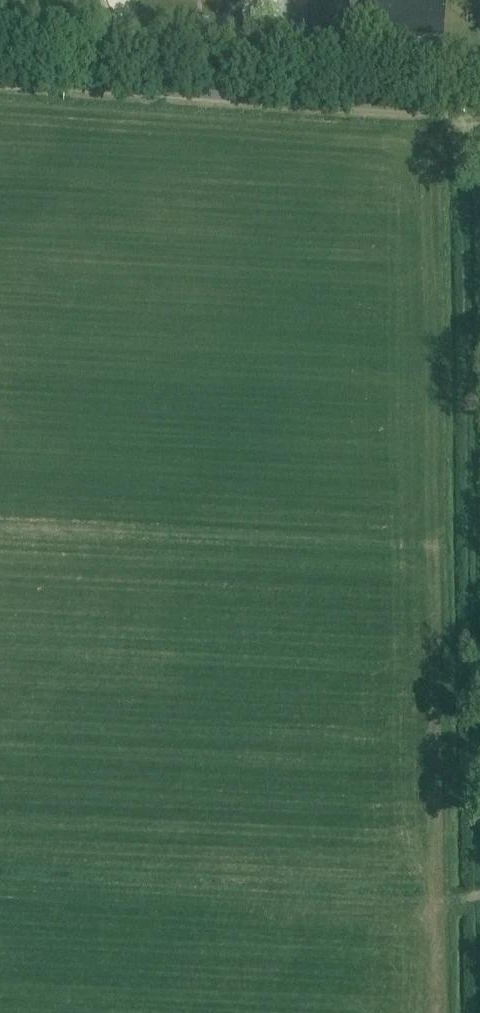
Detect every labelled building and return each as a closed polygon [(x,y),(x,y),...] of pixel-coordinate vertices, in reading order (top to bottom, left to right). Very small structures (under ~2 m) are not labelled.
[(315,33),(349,35),(349,32),(364,33),(364,36),(442,40),(444,0),(317,0),(315,33)]
